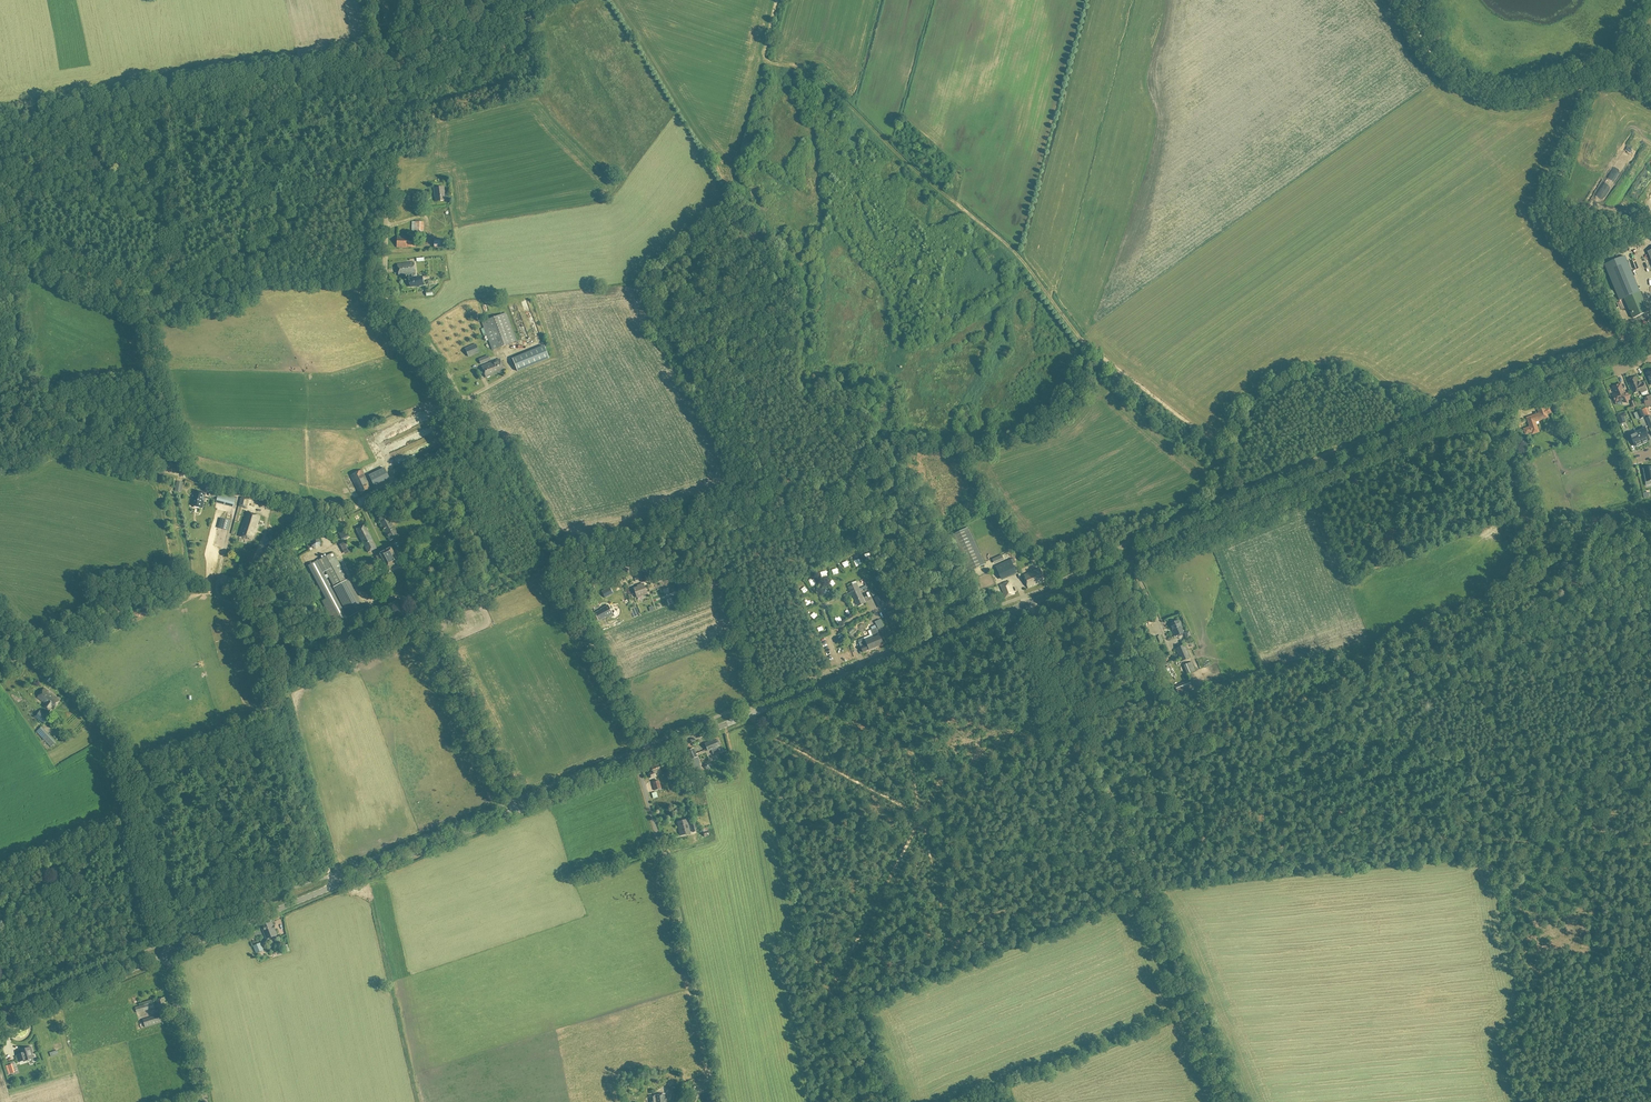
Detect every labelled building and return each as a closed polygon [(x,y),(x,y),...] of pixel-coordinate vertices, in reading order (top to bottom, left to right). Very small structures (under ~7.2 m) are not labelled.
[(443,187),(434,188),(434,195),(435,194),(436,201),(445,200),(443,187)] [(419,195),(414,194),(413,201),(419,201),(419,206),(423,206),(424,201),(419,201),(419,195)] [(415,222),(415,233),(423,233),(423,222),(415,222)] [(397,236),(397,247),(408,248),(408,247),(416,247),(416,237),(397,236)] [(434,248),(444,247),(443,239),(433,240),(434,248)] [(1604,262),(1620,300),(1625,298),(1623,293),(1625,292),(1637,287),(1638,286),(1625,254),(1604,262)] [(412,274),(415,274),(414,262),(397,264),(398,276),(412,274)] [(415,274),(412,274),(412,277),(409,278),(410,287),(423,285),(422,276),(415,277),(415,274)] [(1648,312),(1641,293),(1625,300),(1633,318),(1648,312)] [(524,302),(530,316),(534,314),(528,300),(524,302)] [(516,341),(506,313),(482,322),(492,350),(516,341)] [(479,352),(475,344),(465,348),(468,357),(479,352)] [(512,358),(517,371),(549,358),(544,346),(512,358)] [(499,359),(492,362),(495,368),(494,369),(495,374),(504,370),(499,359)] [(495,368),(492,362),(481,366),(486,377),(495,374),(494,369),(495,368)] [(1639,382),(1637,377),(1628,380),(1634,393),(1640,390),(1641,392),(1647,390),(1644,382),(1641,383),(1639,382)] [(1625,393),(1621,384),(1613,387),(1617,394),(1613,395),(1616,401),(1620,399),(1627,402),(1630,395),(1625,393)] [(1636,407),(1633,400),(1632,400),(1631,402),(1632,404),(1631,406),(1628,408),(1627,409),(1628,410),(1636,407)] [(1544,408),(1539,411),(1540,413),(1527,418),(1530,427),(1524,429),(1526,434),(1532,431),(1532,433),(1538,431),(1535,421),(1547,417),(1546,414),(1550,412),(1549,408),(1545,410),(1544,408)] [(1637,411),(1640,419),(1645,417),(1642,409),(1637,411)] [(1640,430),(1638,432),(1643,444),(1647,442),(1647,441),(1650,440),(1647,434),(1648,434),(1645,426),(1640,429),(1640,430)] [(1639,446),(1643,444),(1638,432),(1635,433),(1634,431),(1629,433),(1632,441),(1633,441),(1635,446),(1638,445),(1639,446)] [(1513,458),(1496,464),(1497,468),(1514,462),(1513,458)] [(375,486),(391,478),(387,469),(375,474),(372,468),(367,470),(375,486)] [(350,475),(360,495),(371,489),(362,470),(350,475)] [(1508,481),(1511,490),(1517,487),(1518,490),(1524,488),(1520,477),(1508,481)] [(202,508),(205,493),(194,490),(191,506),(202,508)] [(219,493),(216,503),(233,507),(236,498),(219,493)] [(241,497),(238,506),(247,508),(249,499),(241,497)] [(252,540),(260,516),(247,512),(239,536),(252,540)] [(385,512),(377,517),(390,541),(399,537),(385,512)] [(364,525),(356,529),(368,553),(376,548),(364,525)] [(346,531),(339,534),(342,540),(349,536),(346,531)] [(311,541),(311,546),(315,549),(320,547),(321,541),(316,538),(311,541)] [(348,557),(355,554),(349,542),(343,545),(348,557)] [(383,561),(387,568),(398,562),(391,548),(379,553),(380,554),(376,556),(379,563),(383,561)] [(333,552),(318,561),(324,572),(326,571),(350,616),(364,609),(351,585),(333,552)] [(1002,554),(992,559),(995,564),(1004,559),(1002,554)] [(1016,573),(1010,559),(995,566),(1001,578),(1006,576),(1006,577),(1016,573)] [(346,617),(316,561),(308,566),(326,599),(322,601),(334,624),(346,617)] [(1023,575),(1028,588),(1045,581),(1040,569),(1023,575)] [(705,582),(706,588),(715,586),(713,579),(705,582)] [(688,581),(678,585),(681,593),(691,590),(688,581)] [(1000,585),(1005,597),(1014,594),(1009,581),(1000,585)] [(848,587),(851,592),(843,596),(844,598),(852,594),(856,603),(863,600),(859,591),(859,590),(856,583),(848,587)] [(634,588),(637,598),(647,594),(643,584),(637,586),(638,587),(634,588)] [(602,591),(605,597),(613,593),(609,587),(602,591)] [(886,601),(888,600),(885,592),(874,598),(879,608),(887,604),(886,601)] [(594,613),(598,621),(605,617),(605,618),(612,614),(612,613),(611,613),(607,605),(600,609),(601,610),(594,613)] [(894,610),(887,613),(891,620),(901,615),(897,607),(894,609),(894,610)] [(1175,631),(1173,631),(1175,636),(1183,633),(1181,628),(1182,628),(1179,620),(1170,624),(1173,630),(1174,629),(1175,631)] [(861,639),(862,643),(863,646),(860,647),(863,652),(869,650),(883,644),(879,636),(876,628),(870,630),(872,634),(861,639)] [(1185,644),(1175,648),(1181,661),(1191,657),(1185,644)] [(1187,674),(1195,671),(1192,662),(1183,665),(1187,674)] [(1169,667),(1160,670),(1162,676),(1171,673),(1169,667)] [(60,700),(52,694),(44,688),(37,697),(45,703),(43,705),(49,710),(51,707),(54,709),(60,700)] [(40,710),(35,717),(44,723),(49,716),(40,710)] [(41,727),(36,732),(51,747),(56,743),(41,727)] [(715,740),(705,744),(708,751),(711,750),(713,754),(720,751),(718,747),(717,746),(719,745),(720,743),(719,741),(718,740),(716,741),(715,740)] [(693,748),(687,751),(691,759),(697,757),(693,748)] [(652,772),(648,773),(650,778),(656,776),(655,774),(661,771),(658,763),(650,766),(652,772)] [(702,770),(699,763),(693,766),(696,772),(702,770)] [(686,820),(677,822),(679,829),(680,836),(690,833),(686,820)] [(275,934),(274,932),(271,923),(261,927),(265,936),(266,938),(275,934)] [(261,943),(253,946),(256,953),(264,950),(261,943)] [(157,1005),(155,1006),(156,1010),(167,1007),(164,997),(155,1000),(157,1005)] [(135,1008),(136,1013),(154,1008),(152,1003),(135,1008)] [(161,1023),(158,1015),(143,1020),(145,1027),(161,1023)] [(21,1053),(16,1054),(18,1062),(23,1060),(24,1061),(34,1058),(32,1054),(33,1053),(31,1046),(20,1050),(21,1053)] [(668,1086),(668,1090),(672,1090),(673,1092),(676,1090),(676,1084),(673,1082),(668,1082),(668,1086)] [(650,1101),(666,1101),(667,1101),(667,1097),(665,1097),(665,1094),(653,1095),(654,1096),(649,1097),(650,1101)]
